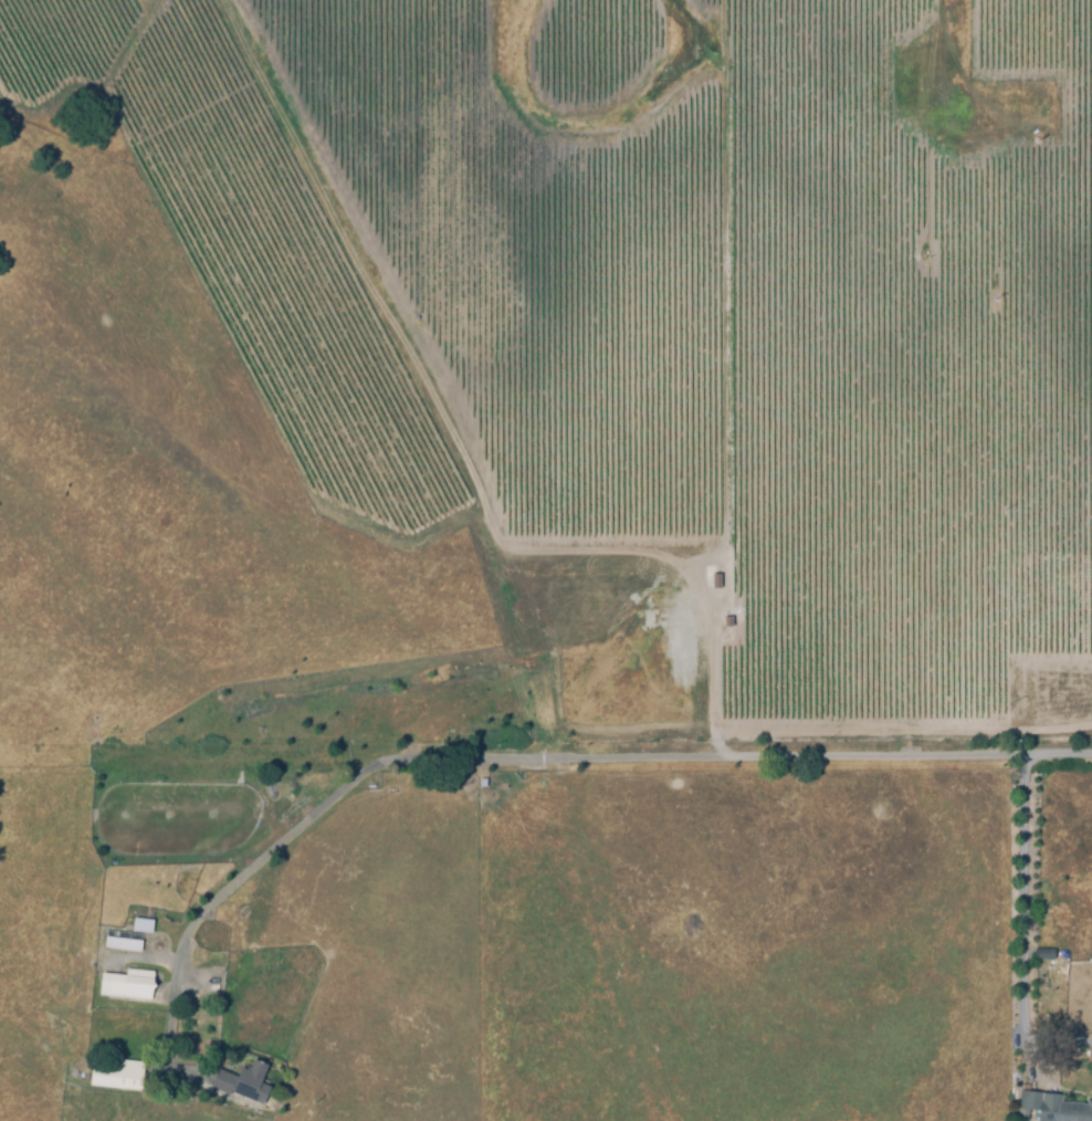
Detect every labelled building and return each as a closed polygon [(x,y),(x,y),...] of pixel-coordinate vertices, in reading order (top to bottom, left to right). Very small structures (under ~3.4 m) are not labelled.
[(153,935),(134,934),(135,920),(154,922),(153,935)] [(136,954),(112,953),(113,942),(136,944),(136,954)] [(1053,962),(1033,961),(1035,950),(1054,952),(1053,962)] [(151,999),(101,996),(102,976),(122,977),(123,973),(127,974),(127,971),(154,973),(151,999)] [(115,1064),(115,1061),(133,1064),(145,1065),(143,1093),(91,1088),(93,1068),(114,1070),(115,1064)] [(252,1062),(253,1061),(255,1062),(269,1068),(259,1092),(267,1096),(263,1107),(231,1094),(230,1097),(211,1089),(218,1071),(235,1078),(238,1075),(242,1077),(244,1072),(245,1072),(246,1070),(249,1071),(252,1062)] [(1086,1102),(1091,1103),(1091,1120),(1038,1120),(1039,1112),(1019,1111),(1020,1092),(1062,1097),(1062,1104),(1075,1106),(1086,1107),(1086,1102)]
